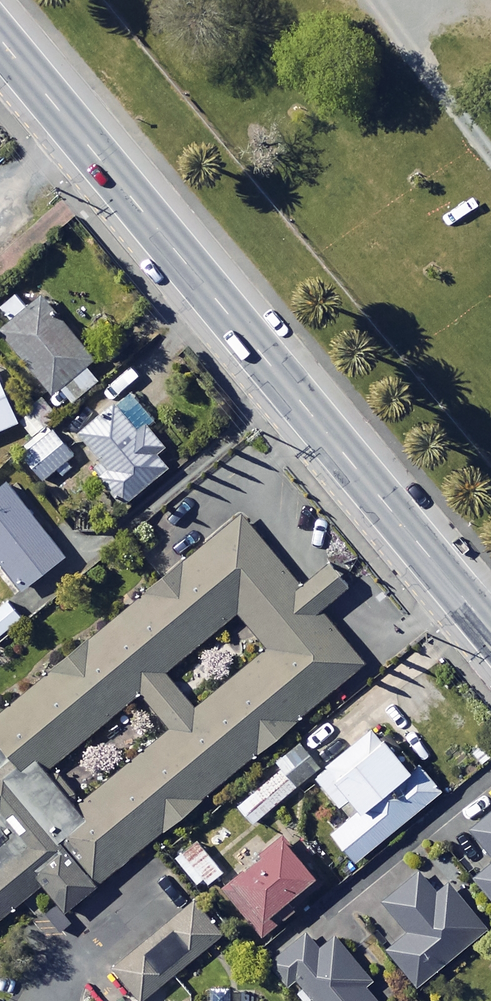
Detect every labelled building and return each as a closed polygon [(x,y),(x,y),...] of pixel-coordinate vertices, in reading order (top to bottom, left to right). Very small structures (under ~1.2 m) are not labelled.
[(70,400),(98,376),(89,365),(92,362),(41,301),(30,310),(16,294),(0,308),(0,309),(12,323),(0,332),(53,395),(60,388),(70,400)] [(0,384),(0,433),(18,425),(0,384)] [(119,508),(170,471),(159,457),(165,452),(147,428),(152,424),(131,396),(78,435),(110,477),(101,483),(119,508)] [(74,455),(51,432),(24,459),(47,482),(74,455)] [(7,482),(0,488),(0,567),(21,593),(66,558),(7,482)] [(0,708),(0,745),(5,752),(0,756),(0,915),(39,882),(62,909),(363,657),(320,605),(347,581),(326,556),(299,580),(239,508),(0,708)] [(8,599),(0,606),(0,641),(26,620),(8,599)] [(374,729),(315,779),(338,806),(346,800),(357,814),(332,835),(355,864),(441,792),(420,767),(412,774),(374,729)] [(316,772),(300,753),(238,806),(253,824),(316,772)] [(490,858),(490,813),(469,831),(490,858)] [(224,870),(193,838),(173,858),(204,889),(224,870)] [(325,887),(285,839),(224,890),(264,937),(293,913),(325,887)] [(473,880),(490,902),(490,866),(473,880)] [(435,895),(419,875),(383,904),(408,935),(389,951),(419,986),(485,931),(447,885),(435,895)] [(192,903),(114,972),(140,1000),(142,1000),(219,933),(192,903)] [(296,982),(303,990),(297,995),(302,1000),(311,1000),(375,1000),(366,990),(373,984),(337,939),(320,952),(306,935),(268,965),(287,989),(296,982)]
